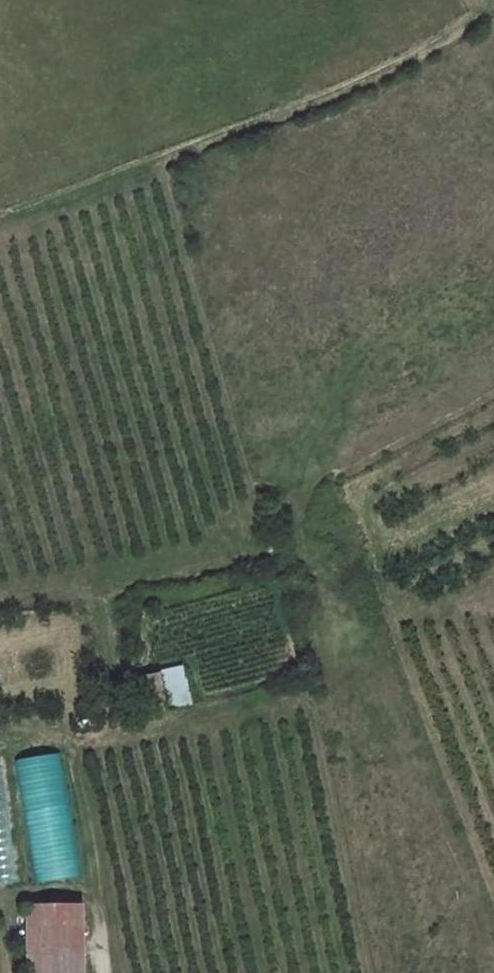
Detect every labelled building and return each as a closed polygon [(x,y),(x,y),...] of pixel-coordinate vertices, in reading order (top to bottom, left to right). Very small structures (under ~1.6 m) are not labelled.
[(161,674),(129,679),(136,716),(167,711),(161,674)] [(30,972),(84,972),(83,907),(28,909),(30,972)]
